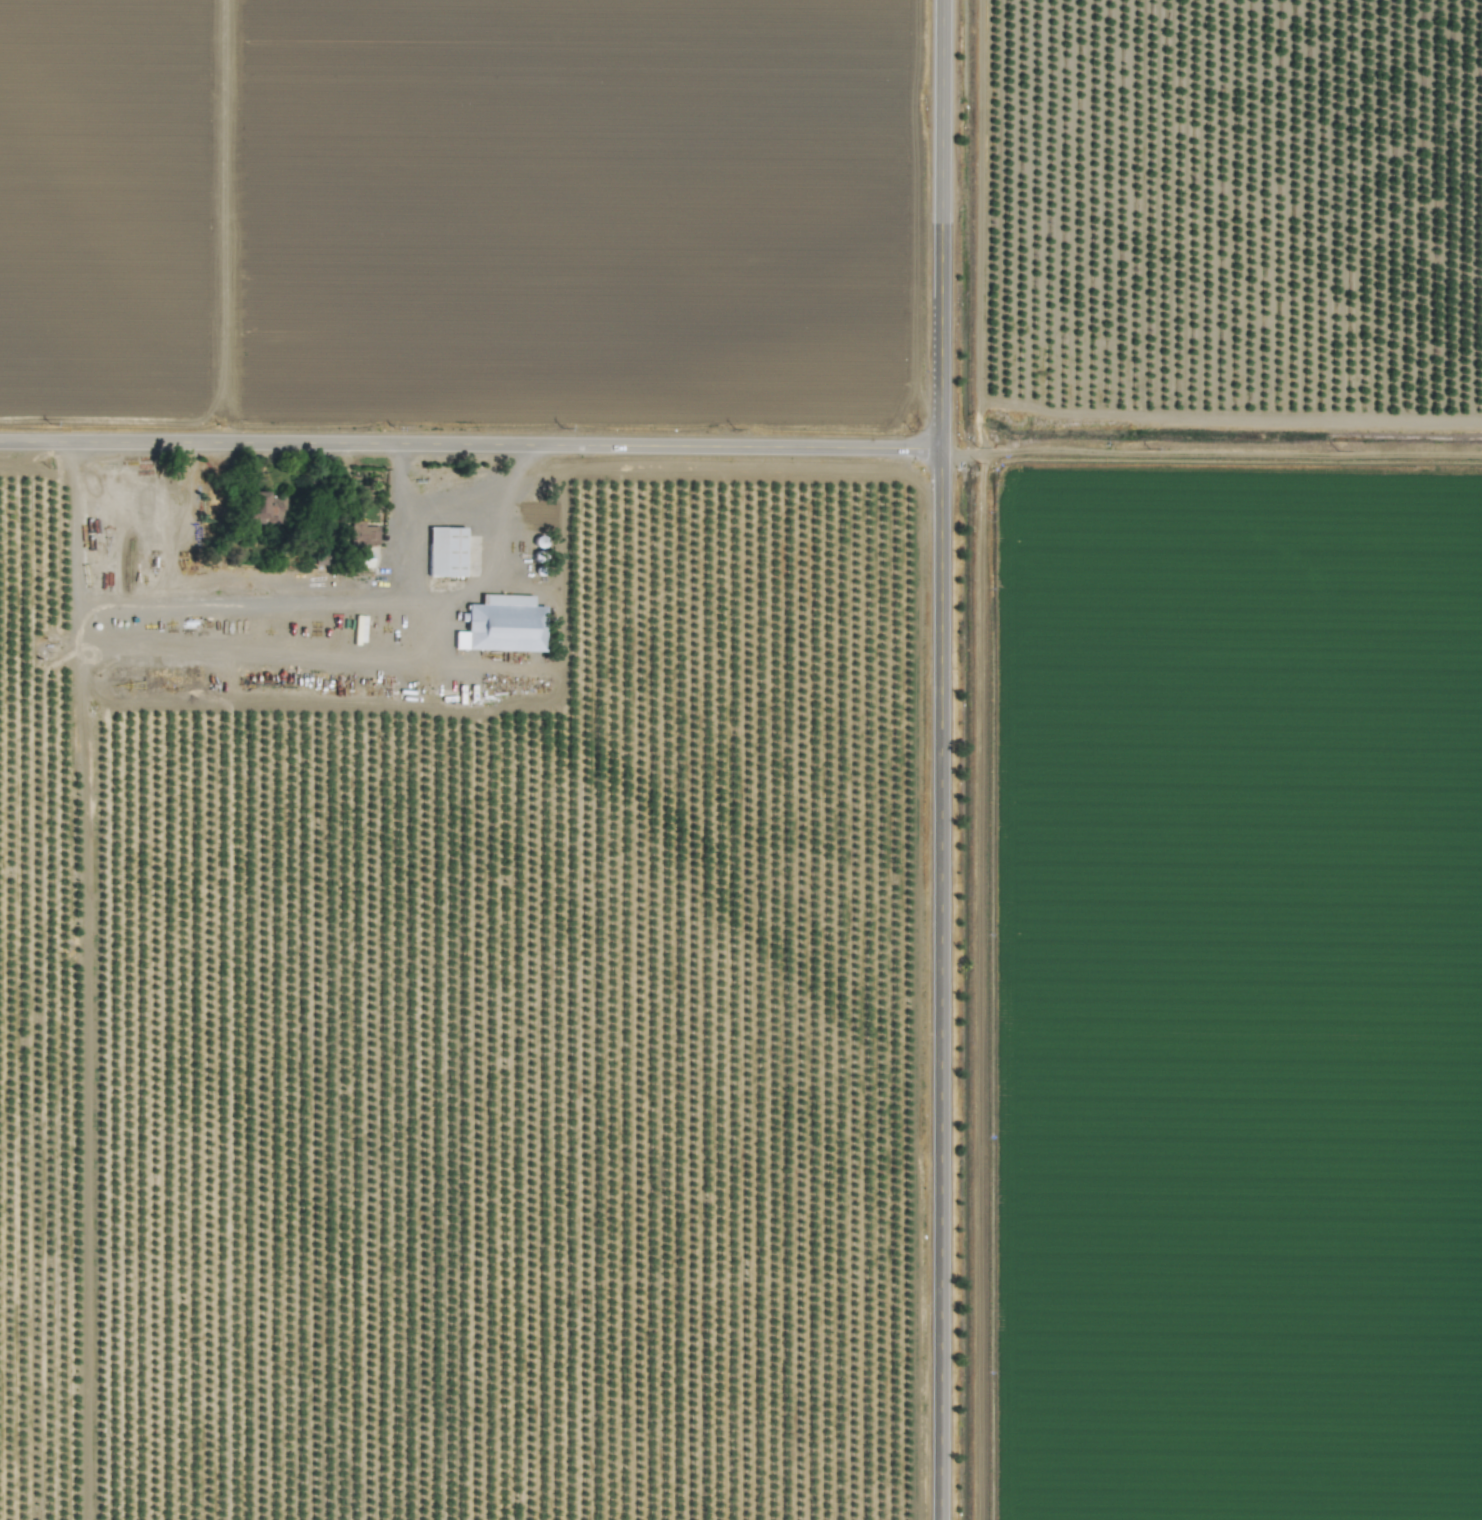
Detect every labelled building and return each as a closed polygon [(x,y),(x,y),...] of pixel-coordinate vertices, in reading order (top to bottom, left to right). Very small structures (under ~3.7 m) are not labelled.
[(378,526),(365,525),(365,520),(355,520),(354,544),(377,544),(378,526)] [(427,575),(464,576),(464,527),(428,527),(427,575)] [(455,649),(543,651),(544,606),(532,606),(532,595),(483,594),(483,604),(467,604),(467,613),(466,613),(465,631),(455,631),(455,649)]
